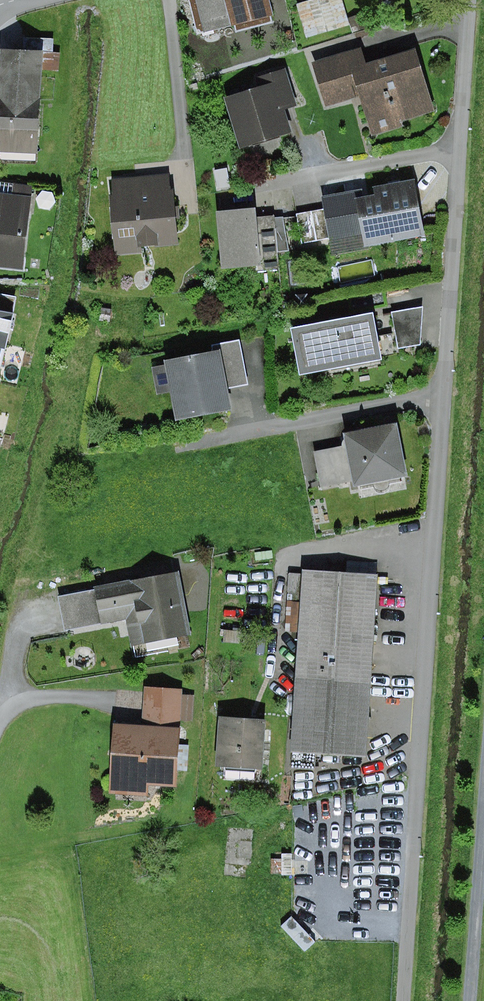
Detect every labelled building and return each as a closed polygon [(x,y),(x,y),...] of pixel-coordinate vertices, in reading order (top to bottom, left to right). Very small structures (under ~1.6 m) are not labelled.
[(204,33),(273,16),(269,0),(195,0),(204,33)] [(297,4),(307,38),(348,26),(341,0),(311,0),(297,4)] [(372,44),(314,60),(327,107),(371,95),(382,132),(442,115),(425,54),(379,67),(372,44)] [(1,54),(0,72),(0,156),(40,159),(47,58),(1,54)] [(266,89),(233,98),(248,154),(302,139),(296,116),(304,114),(292,71),(263,79),(266,89)] [(176,174),(115,180),(122,253),(184,247),(176,174)] [(376,194),(350,198),(359,250),(426,239),(416,179),(374,186),(376,194)] [(0,197),(0,267),(26,269),(34,200),(0,197)] [(321,206),(300,209),(304,238),(325,235),(321,206)] [(262,208),(217,211),(221,268),(266,264),(262,208)] [(0,305),(0,371),(15,309),(0,305)] [(427,311),(303,331),(312,376),(395,362),(394,352),(428,348),(427,311)] [(212,354),(168,361),(179,422),(236,412),(231,389),(248,386),(240,341),(210,346),(212,354)] [(396,428),(344,436),(352,488),(404,480),(396,428)] [(384,581),(291,575),(289,602),(308,603),(299,749),(373,754),(384,581)] [(184,576),(64,598),(71,633),(131,622),(135,648),(195,637),(184,576)] [(152,725),(126,723),(120,795),(157,798),(158,784),(189,787),(193,729),(185,729),(188,691),(155,688),(152,725)] [(278,721),(229,719),(226,771),(276,773),(278,721)]
